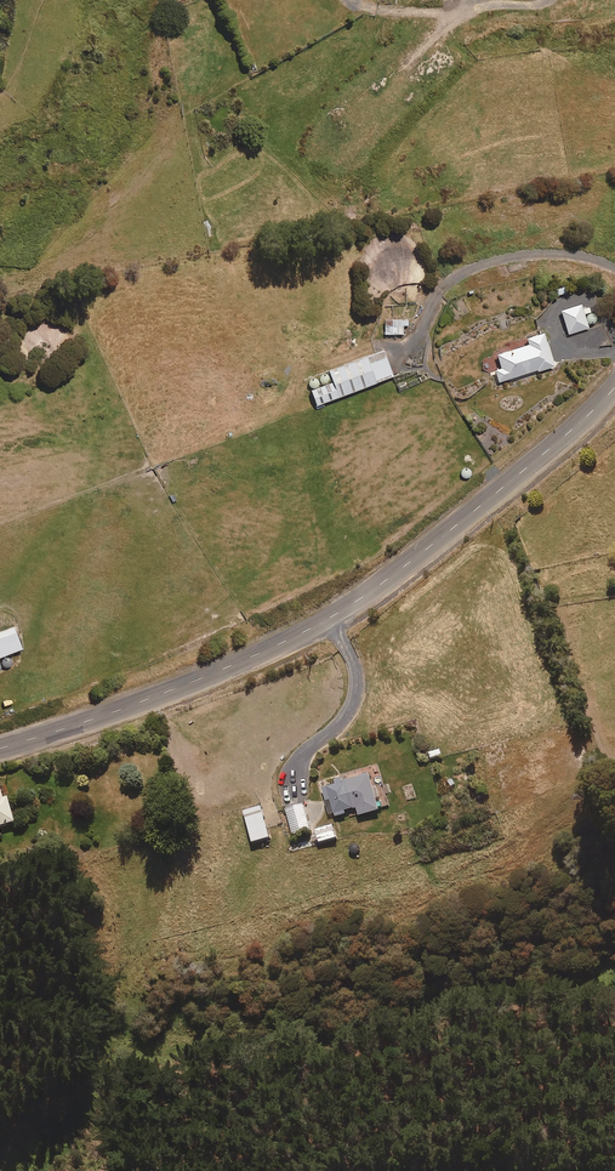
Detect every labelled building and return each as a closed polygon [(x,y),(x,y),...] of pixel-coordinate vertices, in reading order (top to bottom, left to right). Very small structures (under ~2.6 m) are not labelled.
[(566,293),(562,282),(554,285),(558,296),(566,293)] [(560,308),(567,332),(588,326),(585,314),(591,312),(589,305),(583,307),(581,302),(560,308)] [(404,325),(408,325),(407,318),(391,318),(391,323),(382,324),(382,333),(404,333),(404,325)] [(537,370),(554,365),(542,330),(526,335),(528,342),(496,352),(501,366),(494,369),(498,380),(536,368),(537,370)] [(315,404),(393,375),(383,347),(326,368),(331,380),(309,387),(315,404)] [(370,773),(321,787),(325,801),(329,799),(333,814),(334,816),(345,813),(344,810),(356,806),(358,815),(380,808),(370,773)] [(12,822),(3,790),(0,791),(0,826),(12,822)] [(292,834),(310,830),(303,804),(286,808),(292,834)] [(252,842),(269,837),(261,805),(243,810),(252,842)] [(319,842),(336,837),(332,824),(315,829),(319,842)]
